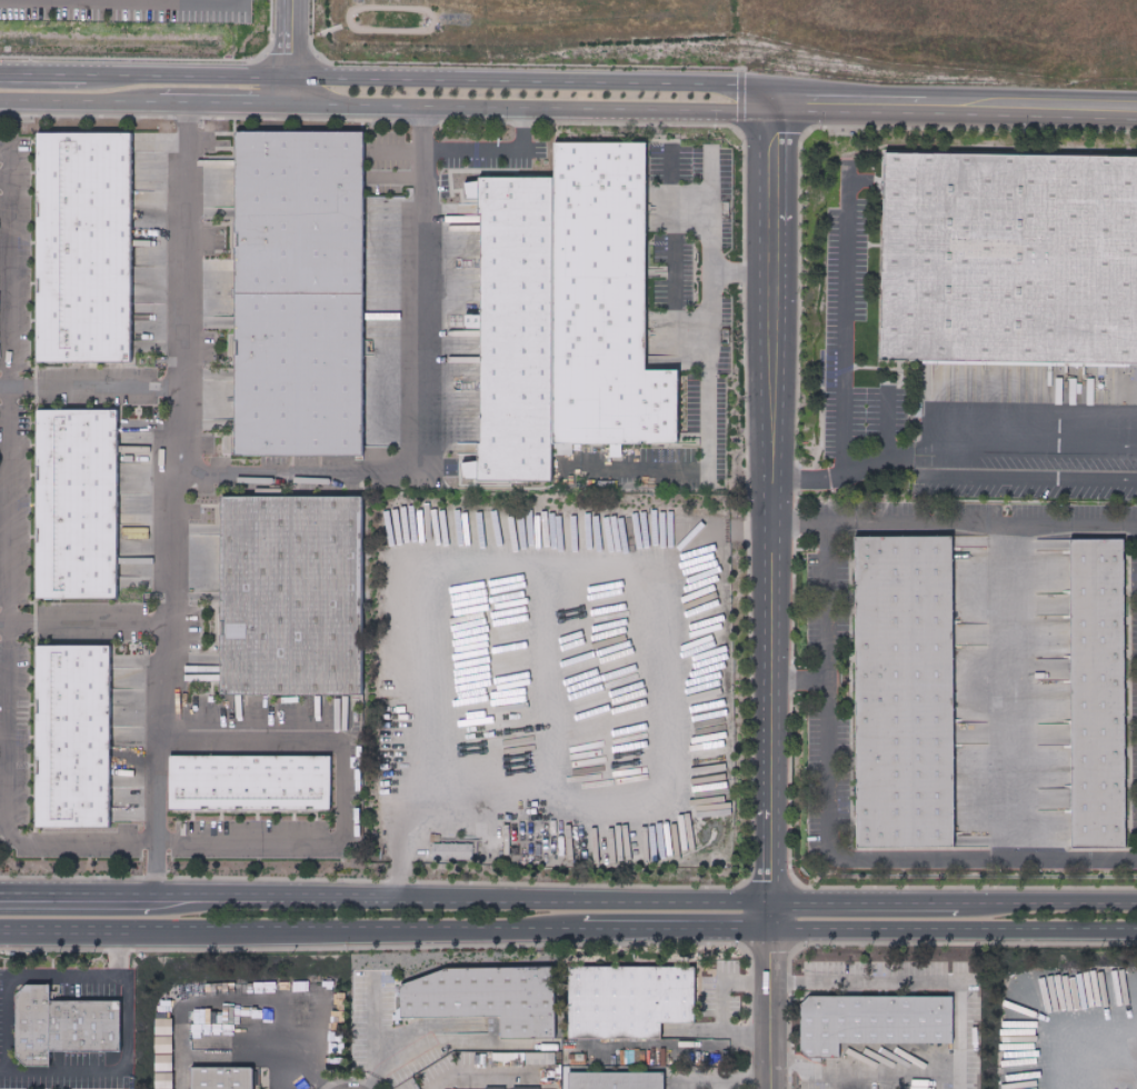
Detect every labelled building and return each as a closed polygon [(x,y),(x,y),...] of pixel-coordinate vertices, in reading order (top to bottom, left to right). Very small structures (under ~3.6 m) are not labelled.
[(637,342),(636,373),(668,373),(667,409),(667,448),(618,448),(550,447),(546,447),(546,410),(547,342),(548,274),(548,208),(549,148),(549,140),(616,141),(639,141),(638,207),(637,274),(637,342)] [(359,421),(359,471),(355,471),(287,470),(230,469),(230,421),(231,354),(231,287),(232,219),(232,151),(232,144),(286,143),(352,142),(362,142),(362,151),(361,218),(360,286),(360,353),(359,421)] [(84,370),(36,371),(36,356),(34,288),(34,220),(34,152),(34,143),(83,143),(128,144),(128,152),(128,220),(128,287),(128,354),(128,370),(84,370)] [(1093,166),(1136,166),(1136,375),(1094,373),(1026,372),(959,371),(891,369),(880,369),(880,350),(882,282),(885,214),(887,160),(890,160),(958,161),(1025,163),(1093,166)] [(482,179),(556,179),(555,480),(481,479),(480,442),(483,441),(482,179)] [(483,331),(483,316),(468,316),(468,330),(483,331)] [(118,558),(118,610),(87,609),(37,608),(37,558),(37,490),(37,423),(37,418),(86,419),(116,419),(116,422),(117,490),(118,558)] [(358,691),(358,708),(356,708),(289,706),(221,705),(220,705),(220,692),(220,625),(220,557),(219,509),(220,509),(288,511),(355,513),(356,513),(357,556),(357,623),(358,691)] [(895,859),(854,860),(852,822),(852,756),(852,688),(852,620),(852,552),(852,549),(892,549),(950,549),(950,552),(950,620),(951,687),(953,755),(953,822),(954,859),(895,859)] [(1097,865),(1084,865),(1069,865),(1070,821),(1070,753),(1070,687),(1070,619),(1070,551),(1095,552),(1121,552),(1121,619),(1123,686),(1123,753),(1123,821),(1126,865),(1097,865)] [(110,828),(110,835),(88,835),(34,835),(34,828),(34,761),(34,693),(34,657),(87,655),(110,653),(110,692),(110,760),(110,828)] [(329,762),(329,818),(290,818),(222,816),(173,816),(173,761),(222,762),(289,762),(329,762)] [(434,860),(475,860),(475,844),(434,843),(434,860)] [(552,1037),(500,1037),(499,1015),(492,1015),(427,1012),(405,1012),(405,1010),(406,979),(427,970),(445,963),(493,963),(540,963),(552,973),(552,1009),(552,1037)] [(659,1022),(659,1037),(629,1037),(566,1037),(566,1009),(566,965),(628,963),(694,963),(694,1009),(694,1020),(659,1022)] [(121,1016),(120,1049),(89,1048),(49,1047),(49,1066),(26,1066),(22,1062),(16,1056),(14,1016),(13,993),(21,987),(27,982),(49,981),(49,999),(89,999),(121,999),(121,1016)] [(953,1007),(954,1038),(898,1038),(840,1038),(839,1053),(830,1053),(811,1055),(801,1045),(799,1008),(799,1005),(808,992),(830,992),(897,991),(951,991),(953,1007)] [(659,1077),(659,1088),(565,1088),(565,1077),(565,1072),(629,1072),(659,1072),(659,1077)] [(253,1076),(253,1088),(196,1088),(196,1077),(225,1076),(253,1076)]
